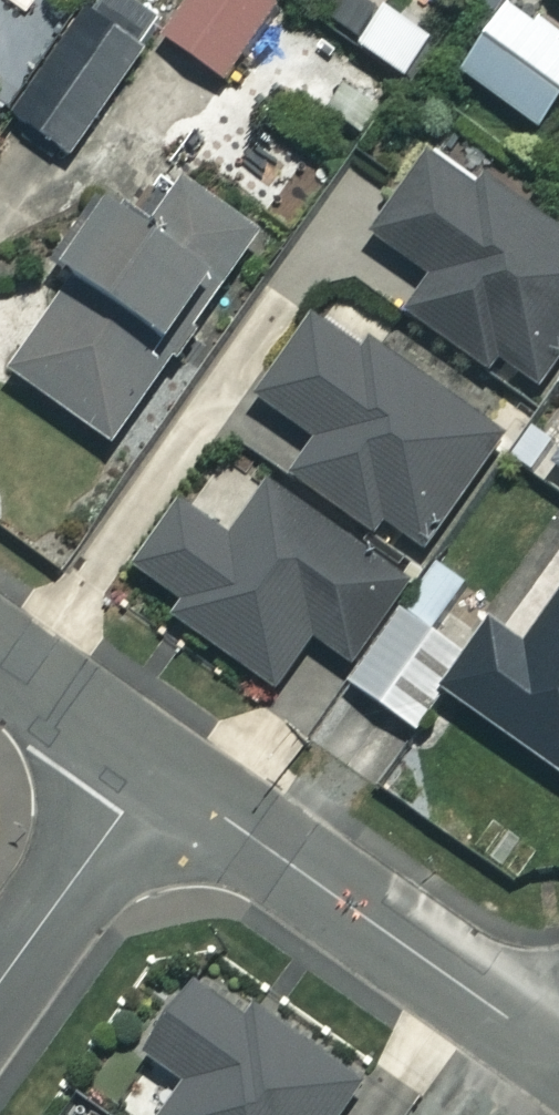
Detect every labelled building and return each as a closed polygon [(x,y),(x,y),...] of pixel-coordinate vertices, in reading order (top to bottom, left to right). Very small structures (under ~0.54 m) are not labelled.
[(264,0),(185,0),(159,36),(225,82),(277,9),(264,0)] [(148,55),(85,9),(8,115),(71,161),(148,55)] [(342,70),(315,103),(361,140),(388,107),(342,70)] [(486,378),(493,368),(535,397),(558,363),(558,239),(434,151),(373,240),(429,279),(401,319),(486,378)] [(49,267),(70,282),(5,374),(108,447),(261,231),(187,179),(152,228),(101,192),(49,267)] [(501,438),(317,314),(257,403),(313,441),(290,476),(375,533),(380,525),(423,554),(501,438)] [(173,606),(166,616),(269,693),(310,637),(350,667),(408,588),(272,486),(229,543),(183,508),(133,575),(173,606)] [(445,695),(558,776),(558,561),(512,628),(433,572),(351,688),(416,735),(445,695)] [(190,986),(140,1056),(185,1088),(165,1114),(339,1114),(358,1089),(253,1014),(245,1025),(190,986)]
